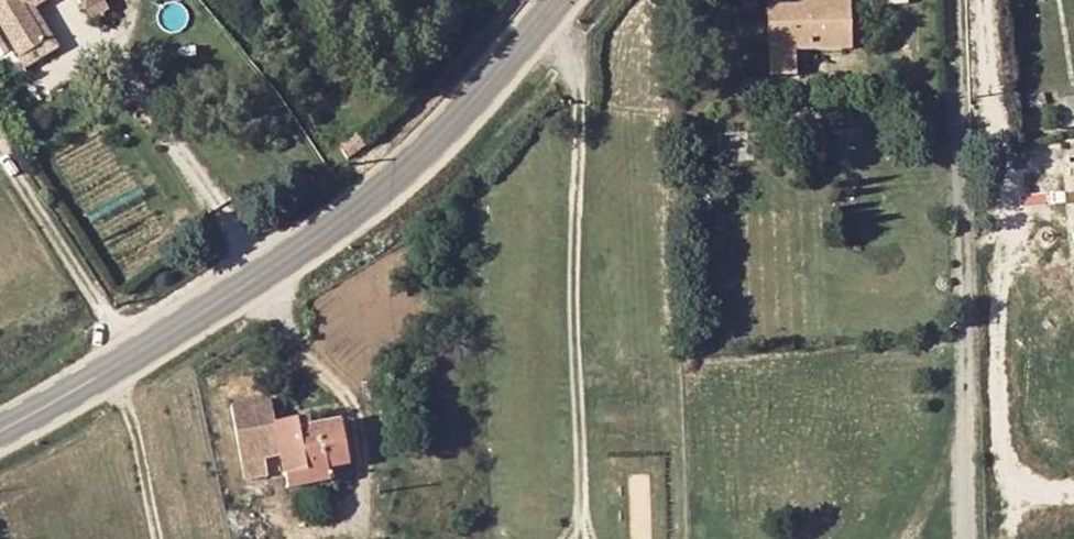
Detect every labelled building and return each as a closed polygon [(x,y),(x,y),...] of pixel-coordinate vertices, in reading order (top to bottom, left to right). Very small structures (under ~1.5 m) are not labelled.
[(19,57),(43,42),(19,5),(27,0),(0,0),(0,24),(19,57)] [(19,57),(25,68),(59,48),(35,9),(48,1),(48,0),(27,0),(19,5),(43,42),(19,57)] [(85,9),(99,0),(80,0),(85,9)] [(766,7),(768,51),(769,76),(794,75),(792,50),(847,47),(846,0),(802,0),(801,0),(802,7),(793,6),(766,7)] [(1025,94),(1028,105),(1041,102),(1039,92),(1025,94)] [(1059,124),(1073,124),(1073,97),(1058,97),(1059,124)] [(340,149),(348,159),(366,144),(358,135),(340,149)] [(274,423),(269,403),(232,411),(243,462),(263,458),(280,455),(286,487),(345,475),(343,463),(348,463),(339,422),(309,428),(296,430),(294,419),(274,423)] [(309,428),(306,416),(294,419),(296,430),(309,428)] [(266,474),(263,458),(243,462),(246,479),(266,474)]
